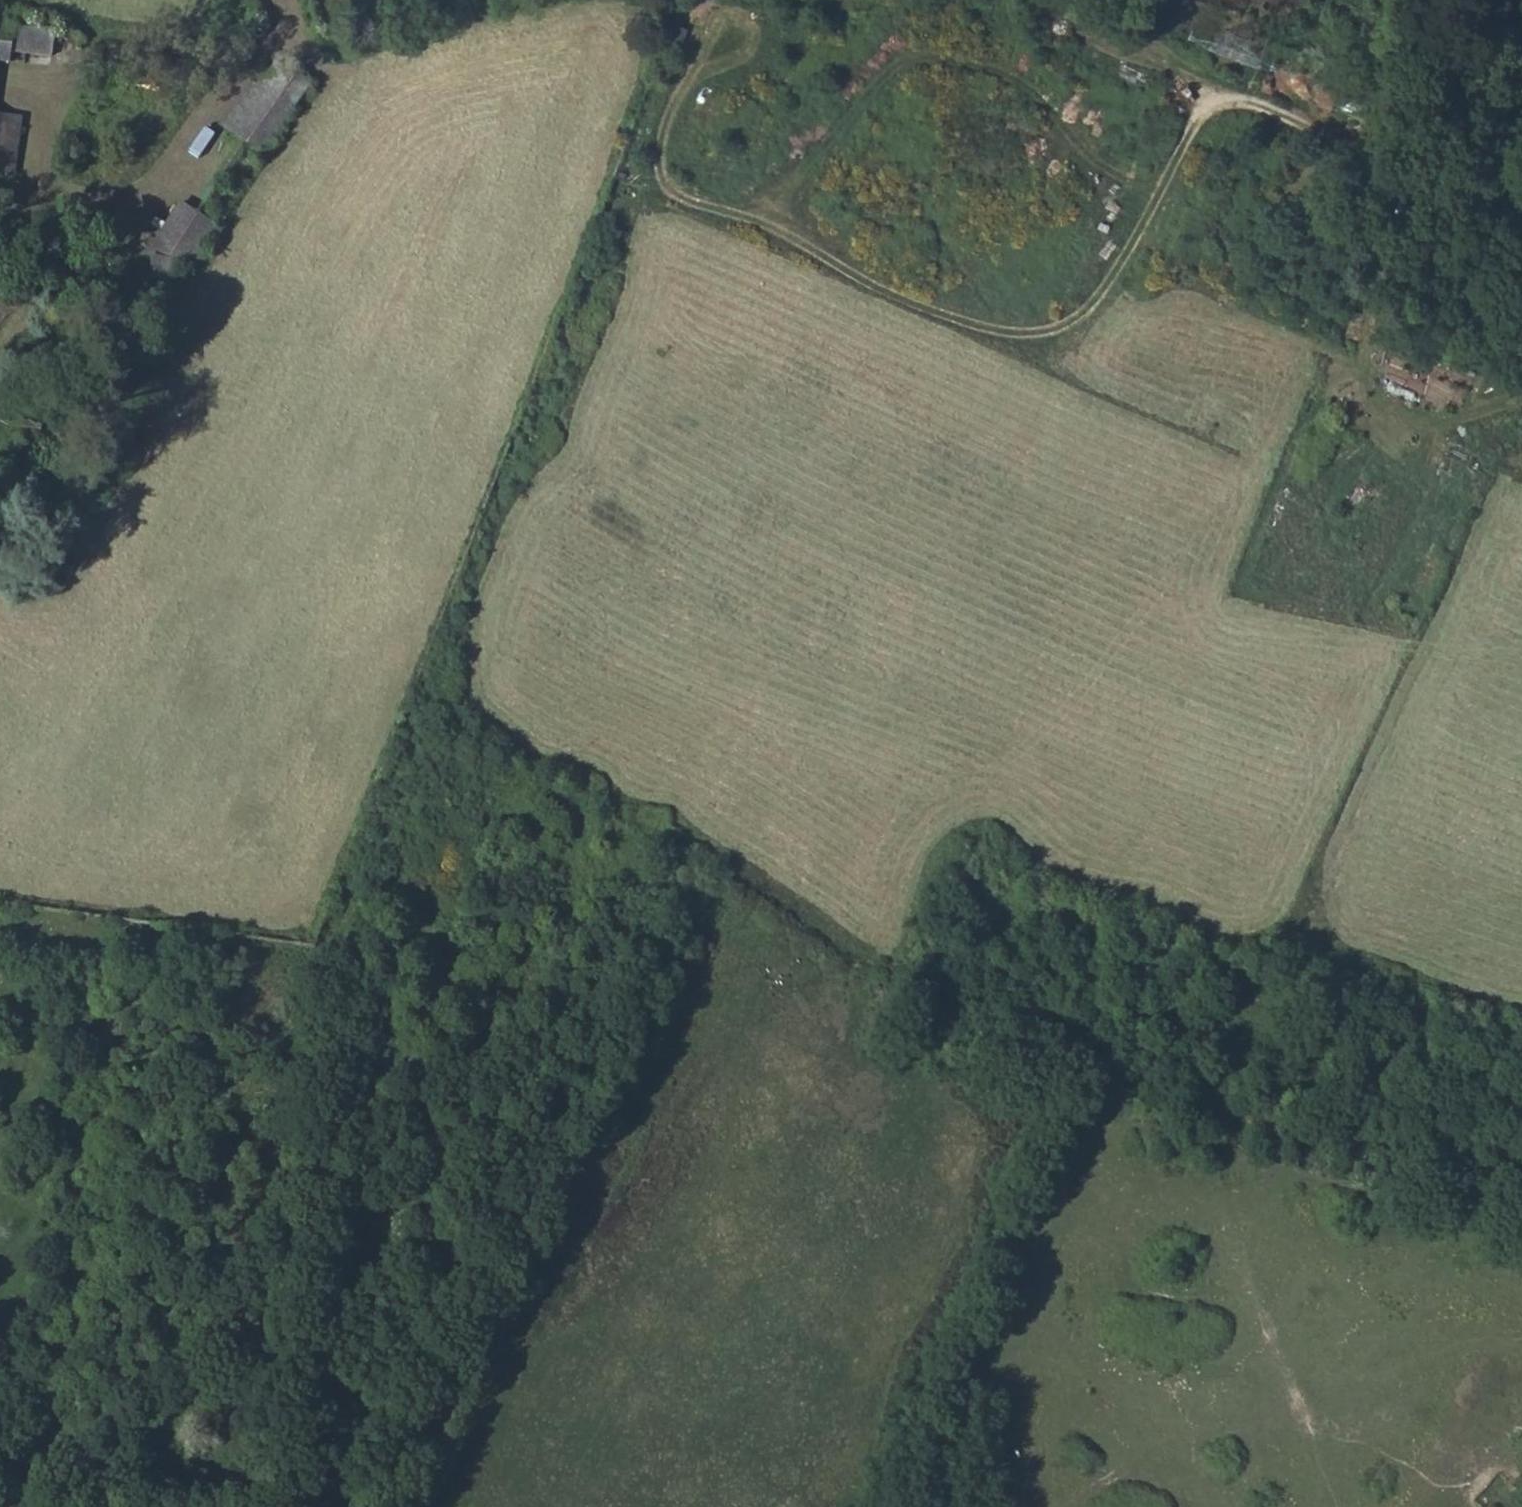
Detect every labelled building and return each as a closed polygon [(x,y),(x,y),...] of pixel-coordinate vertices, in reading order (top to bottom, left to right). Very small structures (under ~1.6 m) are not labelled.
[(12,62),(15,44),(28,45),(27,50),(55,53),(58,31),(0,23),(0,60),(12,62)] [(270,70),(237,124),(251,135),(273,101),(300,73),(270,70)] [(1,183),(8,116),(0,114),(0,183),(1,183)] [(155,259),(149,278),(170,284),(174,263),(155,259)]
